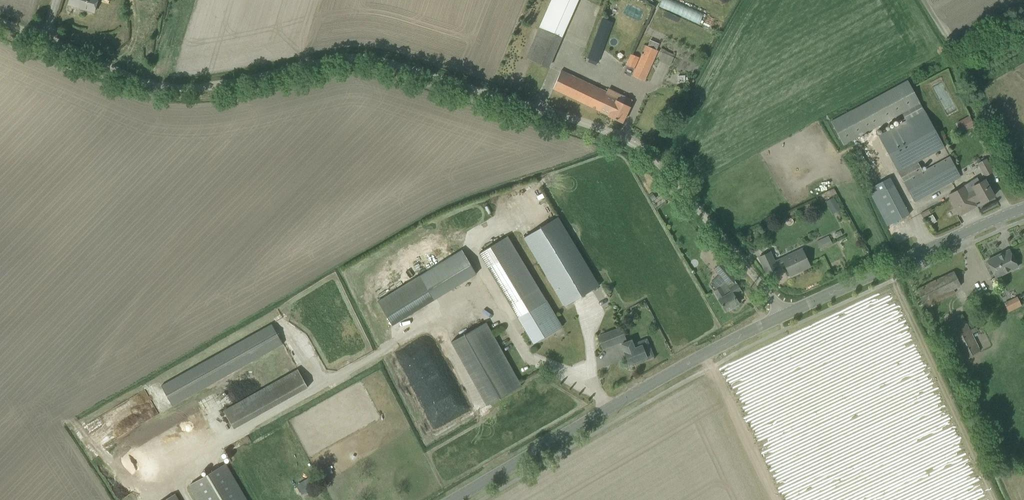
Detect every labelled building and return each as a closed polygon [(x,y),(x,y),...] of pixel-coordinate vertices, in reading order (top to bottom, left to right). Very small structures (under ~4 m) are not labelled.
[(94,12),(98,0),(70,0),(68,4),(94,12)] [(702,23),(705,13),(669,0),(661,0),(658,7),(702,23)] [(550,2),(533,42),(555,52),(572,12),(550,2)] [(602,18),(587,57),(598,61),(613,22),(602,18)] [(646,45),(640,58),(635,68),(632,75),(644,80),(658,50),(656,50),(658,44),(650,40),(647,46),(646,45)] [(626,64),(635,68),(640,58),(631,54),(626,64)] [(622,122),(629,107),(616,101),(618,97),(561,70),(553,89),(609,115),(608,116),(622,122)] [(675,84),(686,83),(686,74),(675,74),(675,84)] [(831,122),(843,144),(920,102),(908,80),(831,122)] [(878,135),(914,201),(950,182),(960,176),(949,156),(923,171),(917,161),(944,147),(922,107),(915,111),(917,114),(878,135)] [(966,116),(956,122),(961,132),(972,126),(966,116)] [(993,172),(986,158),(977,163),(984,176),(993,172)] [(974,188),(968,191),(974,202),(980,199),(982,203),(994,196),(989,187),(985,179),(979,183),(977,178),(970,182),(973,186),(974,188)] [(888,226),(909,214),(894,185),(872,197),(888,226)] [(974,202),(968,191),(965,185),(948,194),(960,215),(974,207),(972,204),(974,202)] [(834,197),(825,202),(832,214),(841,210),(834,197)] [(523,237),(565,306),(599,286),(558,216),(523,237)] [(828,235),(817,241),(820,249),(832,243),(828,235)] [(479,253),(525,331),(554,314),(507,236),(479,253)] [(790,276),(810,266),(802,248),(775,260),(771,251),(759,257),(766,273),(777,268),(777,267),(784,264),(790,276)] [(393,326),(477,274),(461,249),(378,301),(393,326)] [(1009,250),(987,260),(992,269),(996,277),(1017,267),(1013,258),(1009,250)] [(406,254),(400,257),(410,278),(416,275),(406,254)] [(734,279),(736,277),(723,261),(714,268),(727,283),(728,284),(734,279)] [(961,285),(954,271),(916,289),(925,307),(955,293),(953,289),(961,285)] [(713,291),(725,311),(732,307),(734,308),(738,305),(738,303),(739,303),(734,296),(742,292),(737,284),(737,285),(734,279),(728,284),(727,283),(720,287),(713,291)] [(1004,300),(1006,311),(1020,308),(1017,297),(1004,300)] [(562,327),(554,314),(525,331),(533,344),(562,327)] [(962,314),(945,322),(963,359),(980,351),(972,334),(978,331),(976,326),(969,329),(962,314)] [(480,404),(518,388),(489,321),(451,337),(480,404)] [(272,324),(162,385),(178,414),(288,353),(272,324)] [(627,342),(621,327),(598,337),(603,349),(621,342),(621,344),(627,342)] [(621,344),(625,352),(624,352),(629,364),(646,358),(647,359),(654,357),(650,349),(643,348),(642,345),(635,348),(631,340),(627,342),(621,344)] [(229,426),(307,390),(298,371),(220,407),(229,426)] [(184,448),(206,438),(199,422),(177,431),(184,448)] [(225,464),(189,485),(198,499),(246,499),(225,464)] [(311,476),(296,485),(302,494),(317,486),(311,476)]
